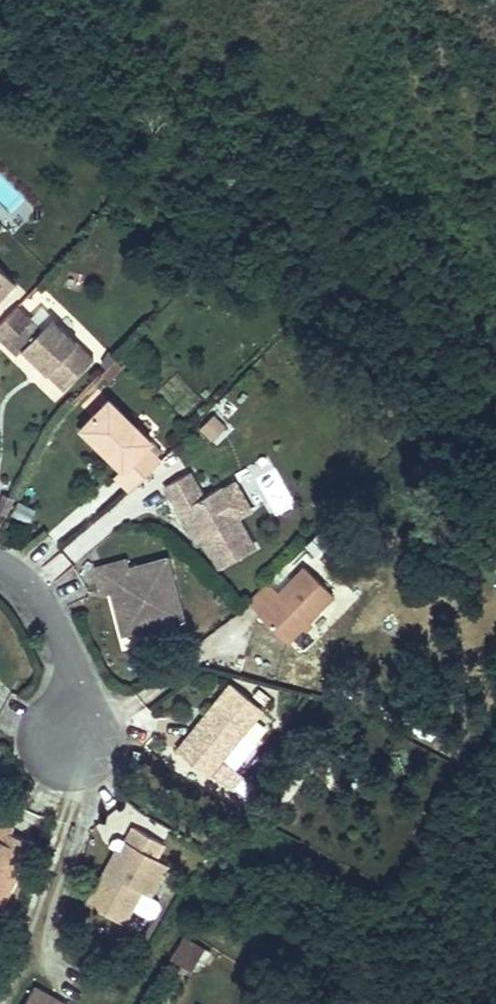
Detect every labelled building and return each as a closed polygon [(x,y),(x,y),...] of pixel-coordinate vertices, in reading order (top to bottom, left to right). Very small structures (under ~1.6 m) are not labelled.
[(14,282),(0,268),(0,296),(14,282)] [(51,317),(40,306),(30,317),(41,327),(51,317)] [(28,319),(17,308),(0,326),(0,334),(8,341),(28,319)] [(8,341),(5,343),(17,354),(22,349),(38,364),(42,361),(50,368),(46,372),(64,389),(94,358),(51,317),(41,327),(30,317),(28,319),(8,341)] [(116,360),(102,374),(109,381),(123,366),(116,360)] [(42,361),(38,364),(46,372),(50,368),(42,361)] [(115,475),(131,491),(161,460),(146,446),(151,440),(108,399),(80,428),(122,468),(115,475)] [(226,430),(214,417),(200,430),(213,443),(226,430)] [(219,566),(253,547),(221,489),(205,499),(191,475),(167,489),(182,515),(188,511),(204,539),(219,566)] [(13,499),(2,494),(0,499),(0,514),(5,516),(13,499)] [(188,511),(182,515),(197,543),(204,539),(188,511)] [(126,560),(96,568),(103,593),(111,591),(116,590),(119,601),(115,607),(119,620),(130,617),(140,623),(141,630),(182,618),(167,558),(128,569),(126,560)] [(267,581),(247,602),(259,614),(259,615),(287,642),(333,594),(304,566),(279,592),(267,581)] [(130,617),(119,620),(122,635),(141,630),(140,623),(130,617)] [(191,734),(178,751),(208,774),(211,771),(232,788),(242,774),(223,759),(262,708),(231,683),(209,711),(214,715),(196,738),(191,734)] [(209,711),(191,734),(196,738),(214,715),(209,711)] [(125,923),(133,909),(149,918),(155,917),(160,908),(159,901),(150,895),(166,865),(156,859),(164,844),(133,827),(126,841),(119,837),(113,839),(109,846),(117,851),(87,901),(125,923)] [(14,882),(12,872),(17,863),(28,841),(8,831),(3,841),(0,840),(0,910),(14,882)] [(22,866),(17,863),(12,872),(14,882),(22,866)] [(182,934),(172,958),(197,969),(207,945),(182,934)] [(48,1002),(51,997),(36,988),(27,1003),(52,1003),(48,1002)]
